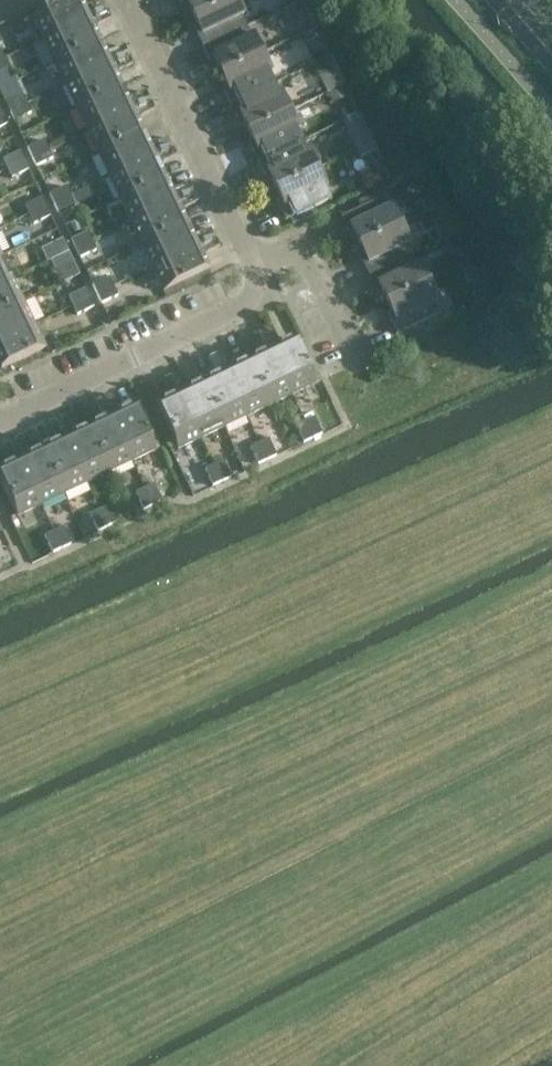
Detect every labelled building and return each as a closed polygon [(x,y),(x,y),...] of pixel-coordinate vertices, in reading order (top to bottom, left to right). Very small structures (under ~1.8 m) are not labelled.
[(54,63),(99,41),(79,0),(66,0),(32,17),(54,63)] [(228,0),(180,0),(182,3),(186,1),(193,17),(228,0)] [(193,17),(201,33),(197,35),(203,47),(246,26),(242,16),(244,15),(236,0),(228,0),(193,17)] [(102,1),(91,6),(95,13),(105,8),(102,1)] [(107,12),(97,17),(100,24),(110,19),(107,12)] [(246,26),(203,47),(209,60),(213,58),(221,74),(263,54),(254,36),(252,36),(246,26)] [(54,63),(76,108),(120,87),(99,41),(54,63)] [(123,47),(113,52),(116,58),(127,53),(123,47)] [(263,54),(221,74),(228,91),(224,92),(230,105),(274,84),(269,74),(271,73),(263,54)] [(5,58),(0,61),(0,72),(9,68),(5,58)] [(129,58),(118,63),(122,69),(132,64),(129,58)] [(328,61),(316,67),(322,77),(333,72),(328,61)] [(274,84),(230,105),(237,118),(241,116),(248,132),(290,112),(281,94),(279,95),(274,84)] [(76,108),(98,154),(142,133),(120,87),(76,108)] [(344,95),(340,87),(329,93),(333,101),(344,95)] [(146,92),(135,97),(138,104),(149,99),(146,92)] [(6,103),(10,112),(27,104),(22,95),(6,103)] [(151,103),(140,108),(144,115),(154,110),(151,103)] [(31,113),(27,104),(10,112),(15,121),(31,113)] [(290,112),(248,132),(256,148),(252,150),(258,162),(301,141),(297,131),(299,130),(290,112)] [(98,154),(119,200),(164,178),(142,133),(98,154)] [(364,135),(354,139),(357,147),(367,142),(364,135)] [(167,138),(157,144),(160,150),(170,145),(167,138)] [(27,148),(32,157),(48,149),(44,140),(27,148)] [(301,141),(258,162),(264,175),(268,174),(275,189),(317,169),(309,151),(307,152),(301,141)] [(53,158),(48,149),(32,157),(36,166),(53,158)] [(172,149),(162,155),(165,161),(176,156),(172,149)] [(3,160),(7,169),(24,161),(20,152),(3,160)] [(28,170),(24,161),(7,169),(12,178),(28,170)] [(382,168),(370,174),(375,185),(387,179),(382,168)] [(317,169),(275,189),(283,205),(279,207),(286,221),(330,200),(324,189),(326,188),(317,169)] [(119,200),(141,245),(186,224),(164,178),(119,200)] [(189,184),(178,189),(181,196),(192,191),(189,184)] [(49,194),(54,204),(70,196),(66,186),(49,194)] [(194,195),(184,200),(187,207),(197,202),(194,195)] [(75,205),(70,196),(54,204),(58,213),(75,205)] [(359,245),(401,226),(392,208),(390,208),(385,197),(341,218),(347,231),(352,229),(359,245)] [(25,206),(29,215),(46,207),(42,198),(25,206)] [(51,216),(46,207),(29,215),(34,224),(51,216)] [(141,245),(152,268),(163,292),(208,270),(186,224),(141,245)] [(401,226),(359,245),(367,261),(363,263),(369,276),(412,255),(407,245),(409,244),(401,226)] [(210,229),(200,234),(203,241),(213,236),(210,229)] [(71,241),(76,250),(92,242),(88,233),(71,241)] [(471,260),(459,235),(446,242),(458,267),(471,260)] [(216,241),(205,246),(208,252),(219,247),(216,241)] [(97,251),(92,242),(76,250),(80,259),(97,251)] [(47,252),(51,261),(68,253),(64,244),(47,252)] [(72,262),(68,253),(51,261),(56,270),(72,262)] [(412,255),(369,276),(375,288),(379,287),(386,303),(428,283),(419,265),(417,266),(412,255)] [(23,302),(2,256),(0,257),(0,313),(23,302)] [(92,285),(97,294),(113,286),(109,277),(92,285)] [(428,283),(386,303),(394,318),(390,321),(396,334),(440,313),(435,302),(437,301),(428,283)] [(118,295),(113,286),(97,294),(101,304),(118,295)] [(69,297),(73,306),(89,298),(85,289),(69,297)] [(94,307),(89,298),(73,306),(77,315),(94,307)] [(34,325),(23,302),(0,313),(0,368),(1,370),(45,348),(34,325)] [(271,328),(264,331),(270,344),(277,341),(271,328)] [(260,333),(253,336),(259,349),(266,346),(260,333)] [(294,339),(271,351),(248,362),(269,406),(316,384),(294,339)] [(226,350),(219,353),(225,365),(231,362),(226,350)] [(214,355),(208,358),(214,371),(220,368),(214,355)] [(203,383),(224,428),(269,406),(248,362),(203,383)] [(180,371),(174,374),(179,387),(186,384),(180,371)] [(169,377),(162,380),(168,392),(175,389),(169,377)] [(203,383),(180,394),(156,405),(177,450),(224,428),(203,383)] [(111,395),(104,398),(110,411),(117,408),(111,395)] [(99,400),(93,403),(99,416),(105,413),(99,400)] [(88,428),(109,473),(155,450),(134,406),(88,428)] [(65,417),(59,420),(65,432),(71,429),(65,417)] [(314,418),(305,423),(313,439),(322,435),(314,418)] [(54,422),(47,425),(53,438),(60,435),(54,422)] [(304,444),(313,439),(305,423),(296,427),(304,444)] [(88,428),(65,439),(43,450),(64,494),(109,473),(88,428)] [(20,438),(13,441),(19,454),(25,451),(20,438)] [(268,440),(259,444),(267,461),(276,457),(268,440)] [(9,444),(2,447),(8,459),(14,456),(9,444)] [(258,465),(267,461),(259,444),(250,449),(258,465)] [(43,450),(0,470),(0,480),(18,517),(64,494),(43,450)] [(223,462),(214,466),(222,483),(231,478),(223,462)] [(213,487),(222,483),(214,466),(205,471),(213,487)] [(154,485),(145,489),(153,506),(162,502),(154,485)] [(144,510),(153,506),(145,489),(136,494),(144,510)] [(109,507),(100,511),(108,528),(117,523),(109,507)] [(98,532),(108,528),(100,511),(91,516),(98,532)] [(63,528),(54,533),(62,549),(71,545),(63,528)] [(53,554),(62,549),(54,533),(45,537),(53,554)]
